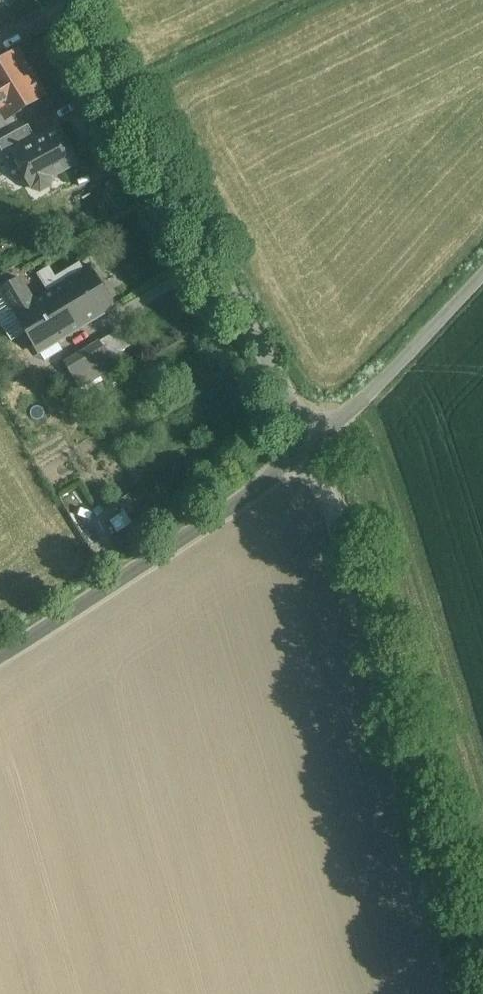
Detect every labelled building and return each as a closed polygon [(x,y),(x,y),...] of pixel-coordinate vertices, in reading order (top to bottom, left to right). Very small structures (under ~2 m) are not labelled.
[(0,106),(7,117),(43,95),(17,52),(0,62),(0,107),(0,106)] [(8,129),(0,118),(0,135),(8,129)] [(0,139),(0,148),(5,156),(18,149),(17,149),(36,138),(28,124),(0,139)] [(36,138),(17,149),(18,149),(5,156),(2,163),(14,185),(26,179),(31,188),(40,190),(49,185),(52,177),(77,163),(58,127),(36,138)] [(91,269),(35,303),(20,278),(1,289),(37,351),(113,307),(91,269)] [(101,342),(46,374),(55,388),(93,366),(98,374),(114,365),(101,342)]
